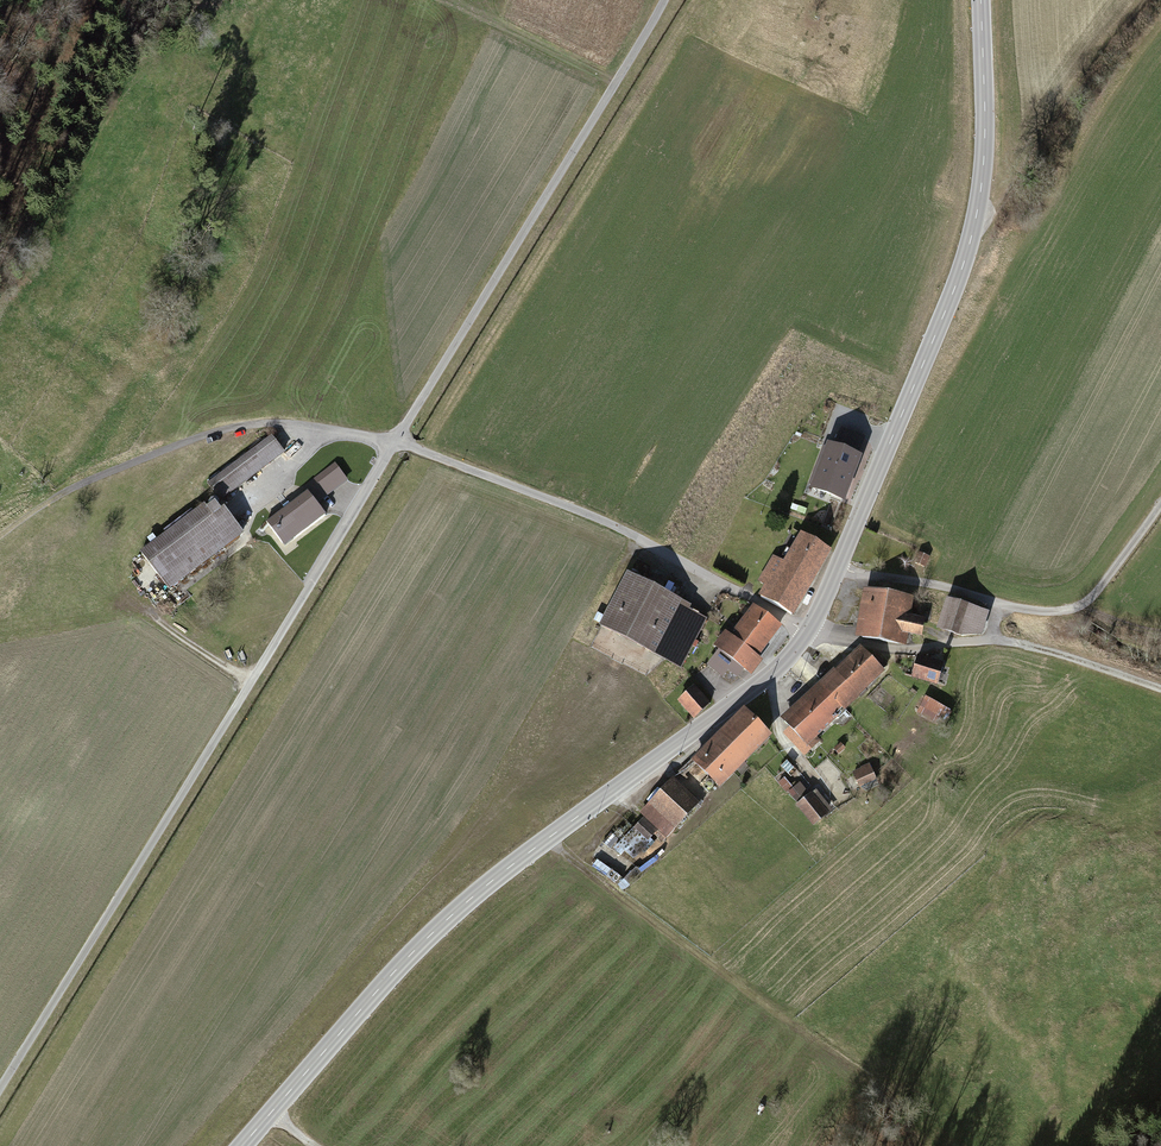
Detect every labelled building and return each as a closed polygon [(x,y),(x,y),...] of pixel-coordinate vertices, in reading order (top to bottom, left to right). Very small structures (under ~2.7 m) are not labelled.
[(285,454),(271,435),(207,483),(221,502),(285,454)] [(845,522),(860,481),(793,456),(778,497),(845,522)] [(308,489),(265,519),(285,547),(327,518),(308,489)] [(212,495),(141,551),(171,589),(242,533),(212,495)] [(830,553),(800,535),(783,563),(774,558),(760,581),(766,585),(760,595),(793,614),(830,553)] [(929,558),(920,553),(913,565),(923,570),(929,558)] [(692,607),(626,573),(598,627),(682,670),(708,620),(690,611),(692,607)] [(915,595),(862,588),(855,638),(907,645),(909,636),(921,638),(924,618),(912,616),(915,595)] [(781,628),(752,606),(748,612),(727,597),(717,609),(738,625),(730,636),(724,632),(715,644),(721,648),(708,665),(724,677),(728,672),(744,684),(762,661),(758,658),(781,628)] [(990,612),(945,598),(935,629),(962,638),(982,635),(990,612)] [(859,647),(837,668),(863,695),(884,674),(859,647)] [(944,664),(919,655),(911,679),(936,687),(944,664)] [(846,711),(863,695),(837,668),(820,684),(846,711)] [(817,738),(846,711),(820,684),(784,718),(792,727),(784,734),(806,757),(822,742),(817,738)] [(695,687),(678,703),(696,722),(713,706),(695,687)] [(949,711),(925,697),(915,715),(940,728),(949,711)] [(744,707),(691,761),(721,790),(774,736),(744,707)] [(846,750),(841,745),(835,751),(840,756),(846,750)] [(787,764),(782,768),(791,778),(796,773),(787,764)] [(871,766),(853,775),(861,791),(879,781),(871,766)] [(699,803),(672,778),(640,814),(645,819),(635,831),(649,843),(659,832),(667,839),(699,803)] [(779,786),(788,796),(794,791),(785,781),(779,786)] [(812,796),(796,808),(813,830),(829,818),(812,796)]
